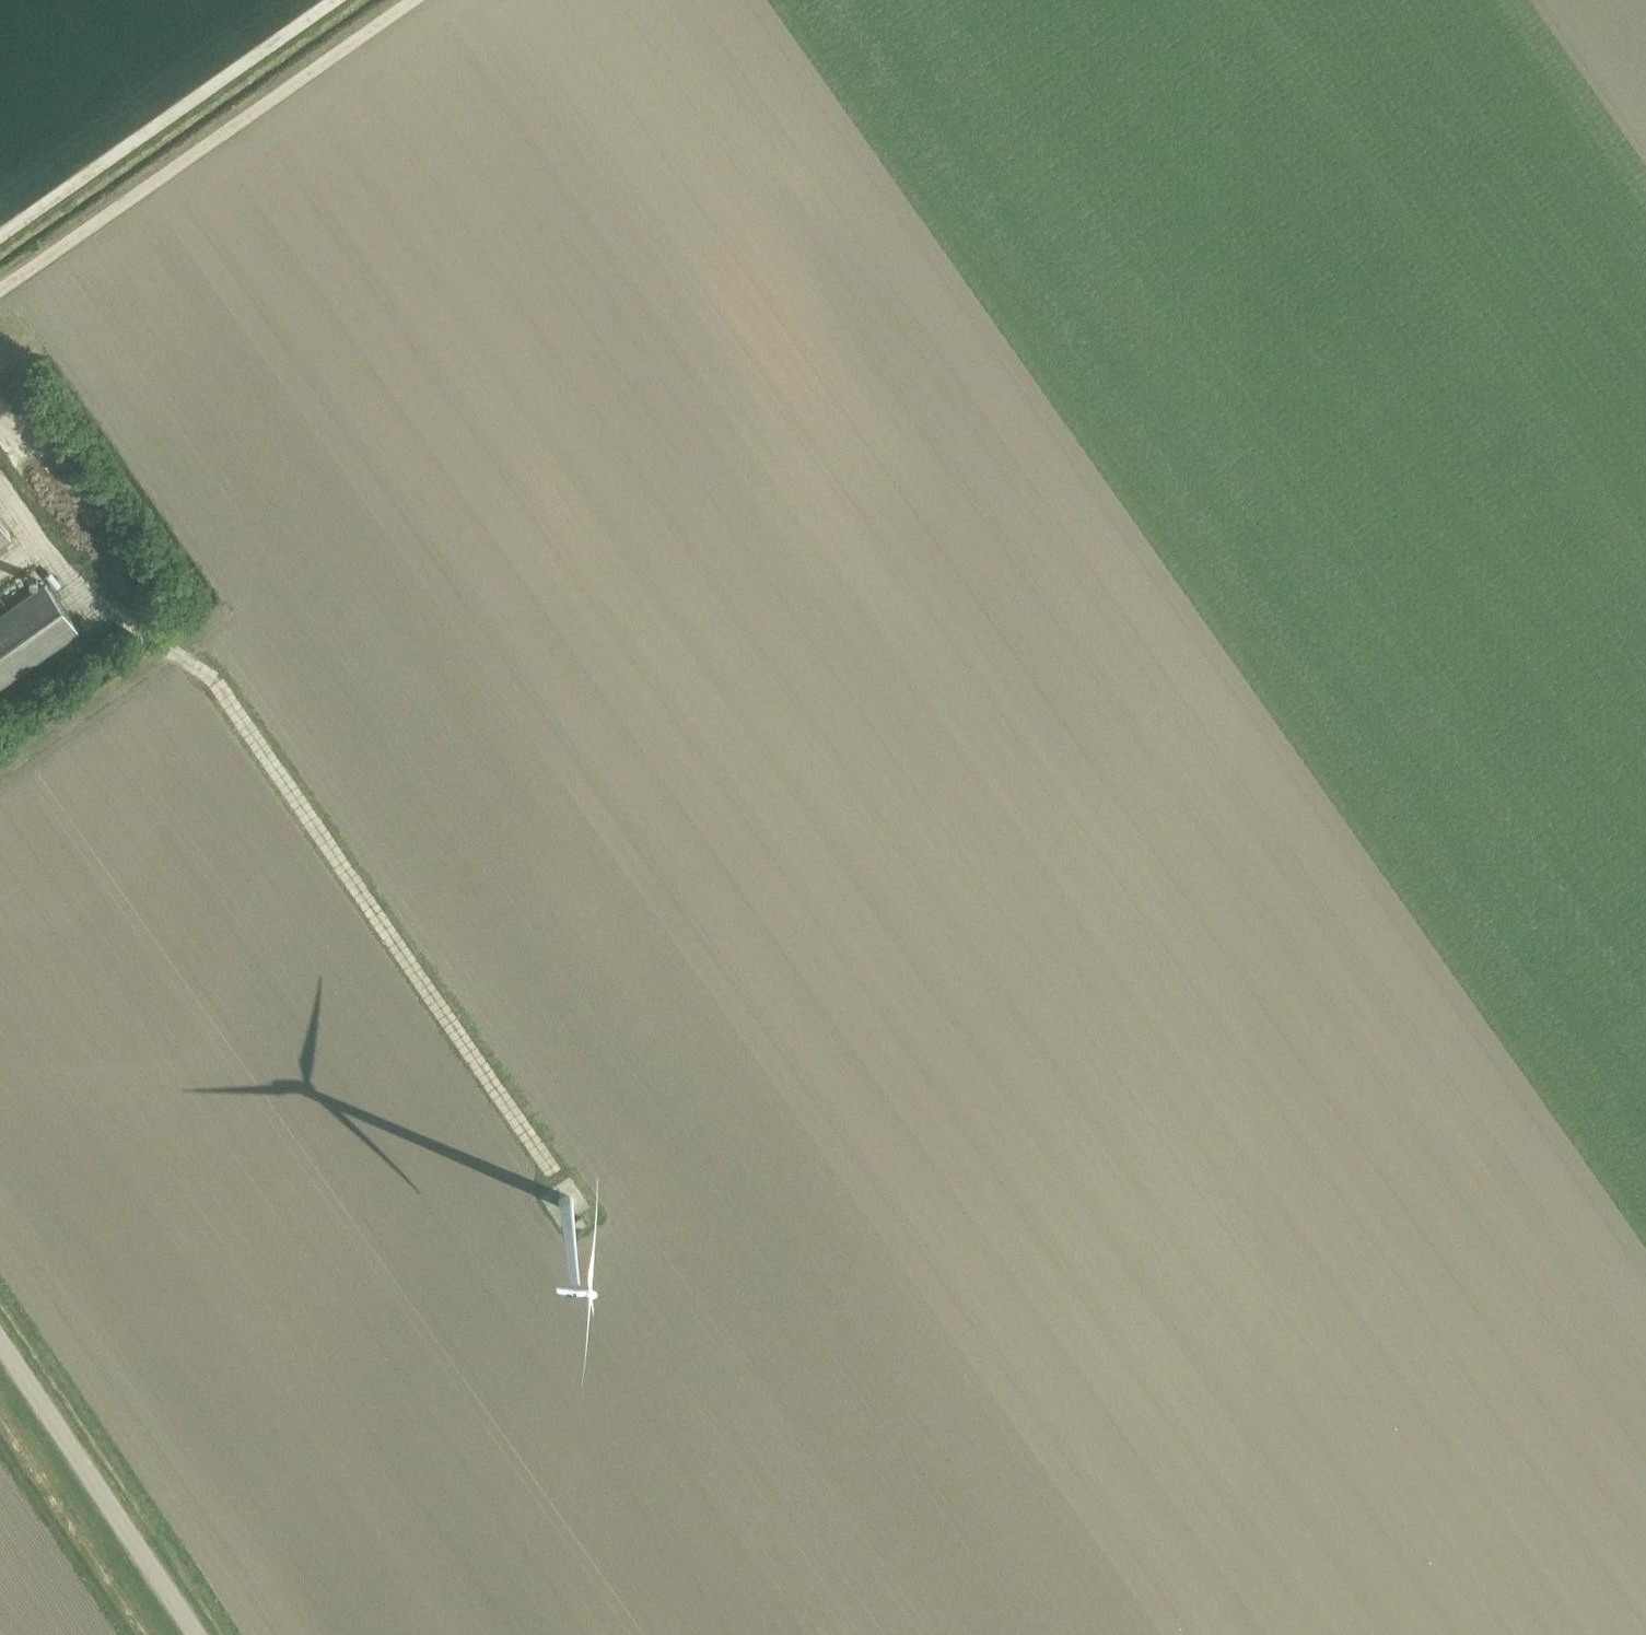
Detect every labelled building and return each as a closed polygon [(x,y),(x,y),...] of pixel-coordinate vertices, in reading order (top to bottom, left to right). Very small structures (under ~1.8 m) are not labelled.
[(10,535),(0,521),(0,542),(10,535)] [(77,630),(46,585),(0,617),(0,684),(77,630)]
